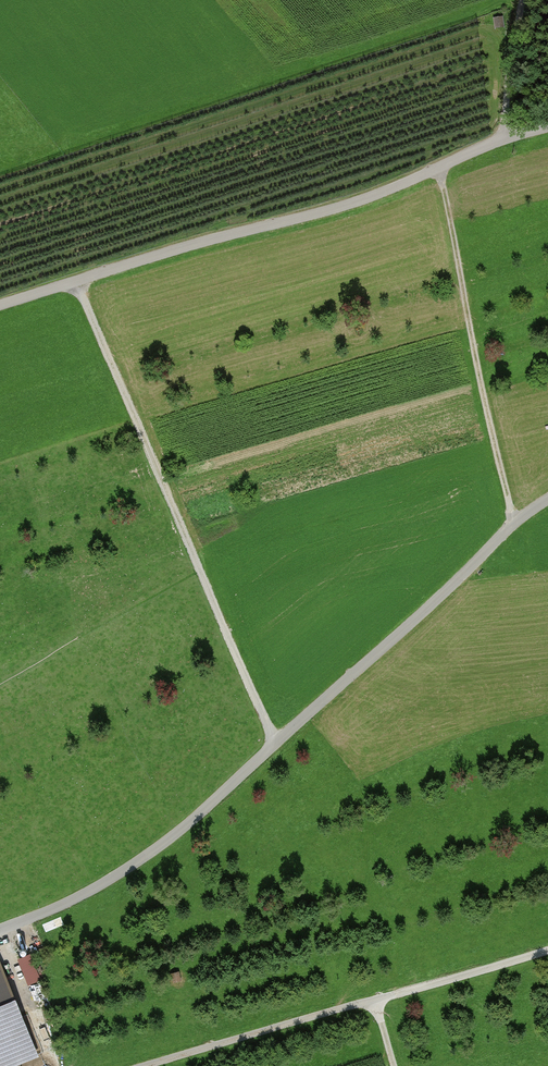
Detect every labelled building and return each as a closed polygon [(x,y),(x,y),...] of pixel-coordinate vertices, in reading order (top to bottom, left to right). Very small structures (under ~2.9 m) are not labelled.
[(37,1056),(0,969),(0,1065),(15,1065),(37,1056)]
